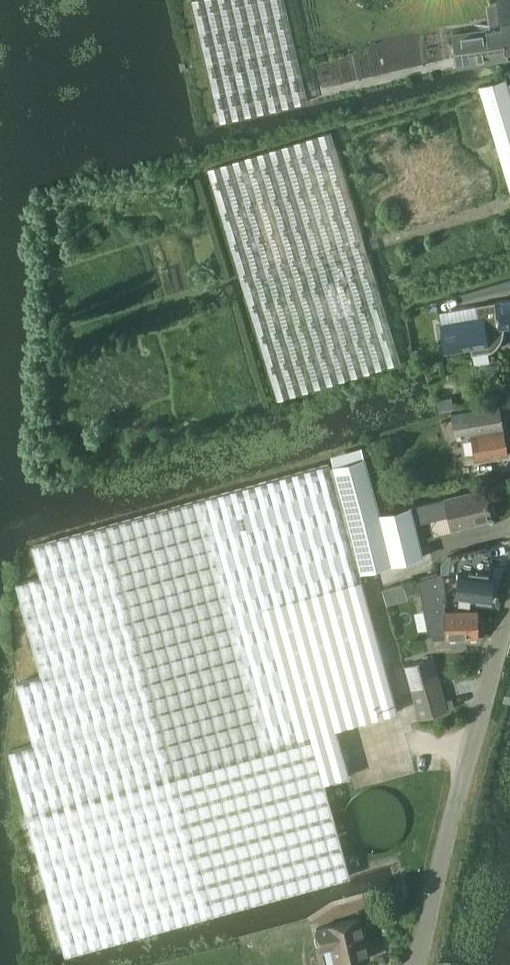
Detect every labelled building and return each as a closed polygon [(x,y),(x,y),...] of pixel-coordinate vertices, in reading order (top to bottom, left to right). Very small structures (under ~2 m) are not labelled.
[(220,121),(308,100),(285,0),(192,0),(191,0),(220,121)] [(450,34),(454,66),(505,59),(504,51),(509,50),(509,0),(495,0),(495,2),(497,20),(500,20),(501,27),(498,27),(486,29),(450,34)] [(477,86),(479,91),(509,193),(509,83),(507,84),(505,77),(477,86)] [(331,131),(207,169),(277,399),(401,362),(385,309),(332,135),(331,131)] [(488,351),(496,345),(501,337),(502,327),(509,325),(509,299),(494,301),(474,305),(476,318),(440,323),(444,351),(470,347),(471,354),(488,351)] [(453,397),(439,400),(441,411),(455,408),(453,397)] [(470,435),(475,460),(508,454),(498,404),(450,413),(455,438),(470,435)] [(333,464),(331,465),(360,572),(423,556),(415,523),(412,506),(412,505),(380,513),(365,456),(364,456),(333,464)] [(16,682),(33,743),(8,750),(65,955),(351,876),(324,783),(349,777),(336,727),(398,711),(360,572),(331,465),(329,462),(32,544),(40,575),(16,582),(41,675),(16,682)] [(492,519),(485,488),(443,498),(412,506),(415,523),(449,516),(452,528),(492,519)] [(449,555),(442,562),(442,572),(447,572),(450,569),(450,568),(460,570),(457,596),(490,601),(494,572),(490,572),(491,566),(478,565),(474,549),(452,554),(449,555)] [(477,637),(477,610),(445,610),(443,576),(442,572),(418,581),(425,617),(428,635),(445,635),(445,637),(477,637)] [(433,657),(404,665),(419,719),(448,711),(433,657)] [(360,918),(319,927),(322,942),(329,941),(334,964),(339,964),(369,958),(360,918)]
